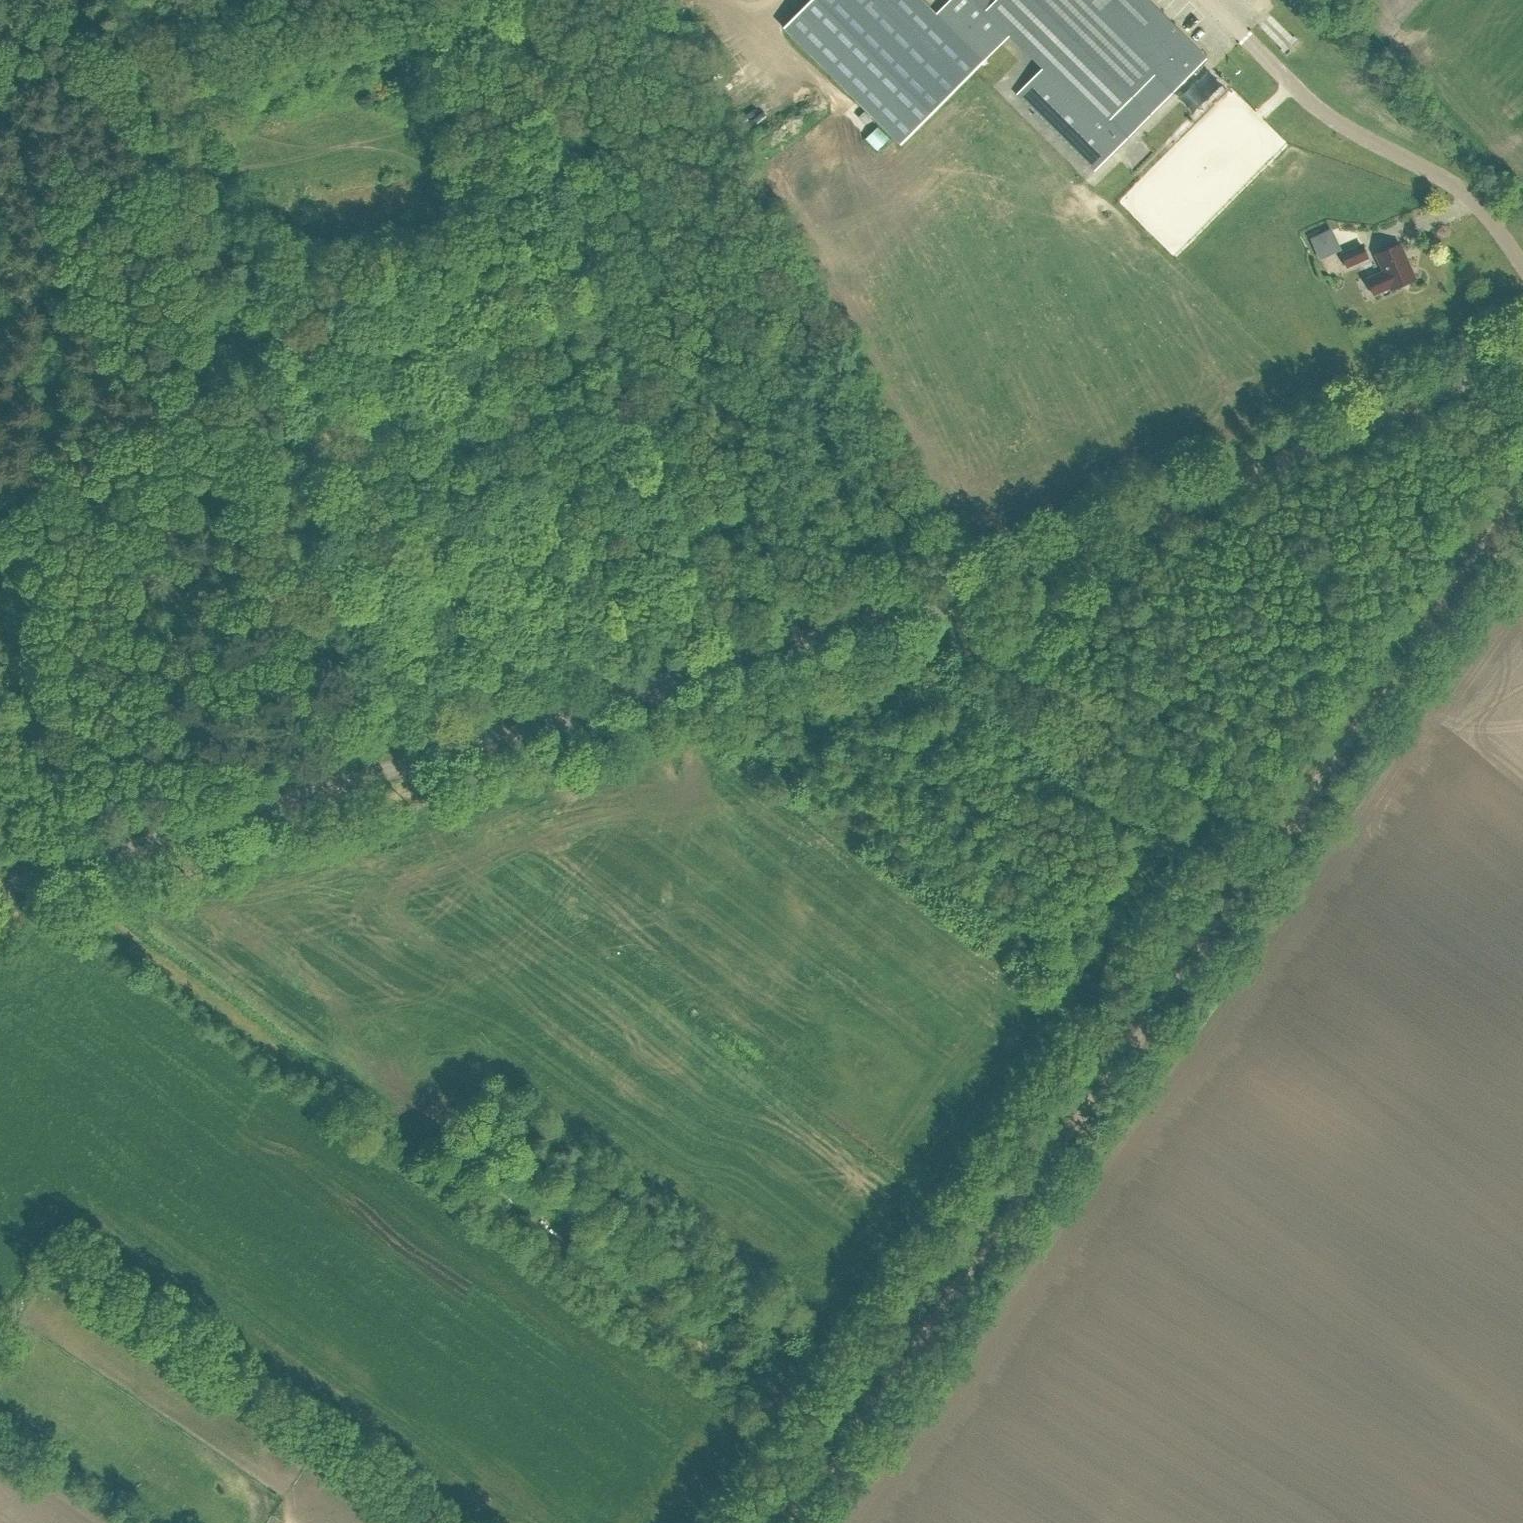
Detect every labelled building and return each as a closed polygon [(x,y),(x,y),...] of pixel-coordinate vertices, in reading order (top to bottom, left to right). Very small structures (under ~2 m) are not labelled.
[(944,7),(936,15),(921,0),(812,0),(784,28),(901,144),(1010,35),(1042,67),(1016,92),(1094,170),(1207,57),(1151,0),(951,0),(944,7)] [(1199,113),(1224,87),(1208,72),(1184,98),(1199,113)] [(1321,262),(1343,252),(1333,228),(1311,238),(1321,262)] [(1347,269),(1369,259),(1363,244),(1341,254),(1347,269)] [(1390,290),(1415,279),(1399,244),(1375,255),(1382,271),(1365,279),(1372,297),(1390,289),(1390,290)]
